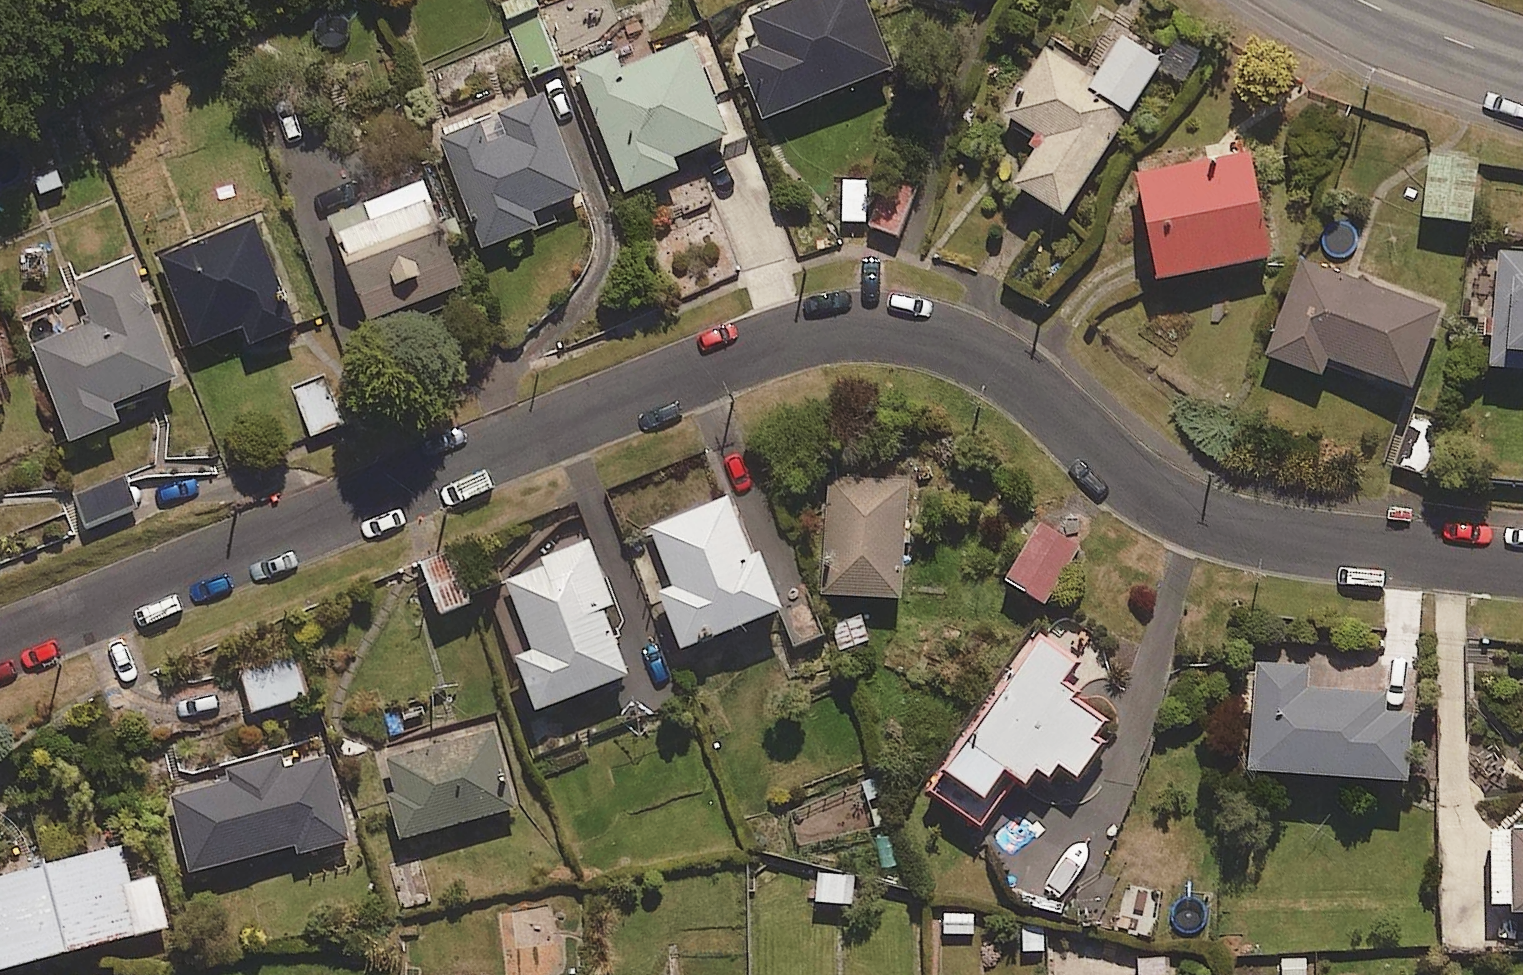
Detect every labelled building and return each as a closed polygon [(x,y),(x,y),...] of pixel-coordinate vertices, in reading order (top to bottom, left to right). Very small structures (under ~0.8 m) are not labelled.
[(733,25),(772,123),(898,72),(868,0),(794,0),(733,25)] [(535,79),(563,67),(542,19),(514,32),(535,79)] [(1161,59),(1116,33),(1096,69),(1050,43),(1005,122),(1046,146),(1020,191),(1070,219),(1161,59)] [(696,45),(662,58),(653,35),(575,66),(625,194),(684,171),(681,162),(733,141),(696,45)] [(538,214),(586,196),(547,93),(441,133),(486,251),(543,229),(538,214)] [(1255,148),(1142,171),(1164,285),(1277,263),(1255,148)] [(1483,157),(1432,153),(1426,221),(1477,226),(1483,157)] [(373,327),(466,289),(423,184),(330,222),(373,327)] [(900,240),(912,208),(883,197),(871,229),(900,240)] [(254,217),(161,255),(200,352),(245,334),(252,350),(300,330),(254,217)] [(1485,253),(1481,333),(1497,334),(1495,373),(1522,375),(1522,255),(1485,253)] [(117,409),(182,383),(132,258),(76,281),(80,292),(21,316),(75,447),(124,427),(117,409)] [(1303,260),(1266,360),(1327,382),(1334,363),(1417,394),(1446,313),(1303,260)] [(13,405),(0,372),(0,410),(13,405)] [(313,437),(353,423),(336,376),(296,391),(313,437)] [(144,514),(132,478),(78,496),(90,531),(144,514)] [(905,603),(912,489),(830,484),(823,598),(905,603)] [(765,556),(754,559),(732,500),(653,529),(673,580),(659,585),(686,655),(788,616),(765,556)] [(1051,611),(1088,550),(1045,524),(1008,586),(1051,611)] [(667,683),(662,670),(648,634),(633,640),(620,645),(607,611),(617,607),(592,545),(508,579),(539,655),(521,662),(543,718),(634,681),(640,694),(667,683)] [(476,603),(451,548),(419,562),(445,617),(476,603)] [(874,642),(862,612),(829,625),(841,655),(874,642)] [(999,813),(991,808),(1010,780),(1030,794),(1042,776),(1054,784),(1062,772),(1083,787),(1109,748),(1102,744),(1114,727),(1075,701),(1079,695),(1071,690),(1085,669),(1038,637),(930,797),(985,834),(999,813)] [(309,701),(293,647),(242,663),(258,716),(309,701)] [(1310,691),(1312,653),(1258,650),(1251,778),(1413,787),(1417,718),(1387,717),(1388,696),(1310,691)] [(517,812),(493,733),(389,764),(413,843),(517,812)] [(322,739),(168,783),(196,882),(301,853),(303,861),(353,847),(322,739)] [(1497,837),(1500,920),(1522,919),(1522,836),(1497,837)] [(132,886),(122,848),(0,880),(0,974),(170,930),(157,879),(132,886)] [(1152,938),(1161,891),(1125,883),(1116,931),(1152,938)]
